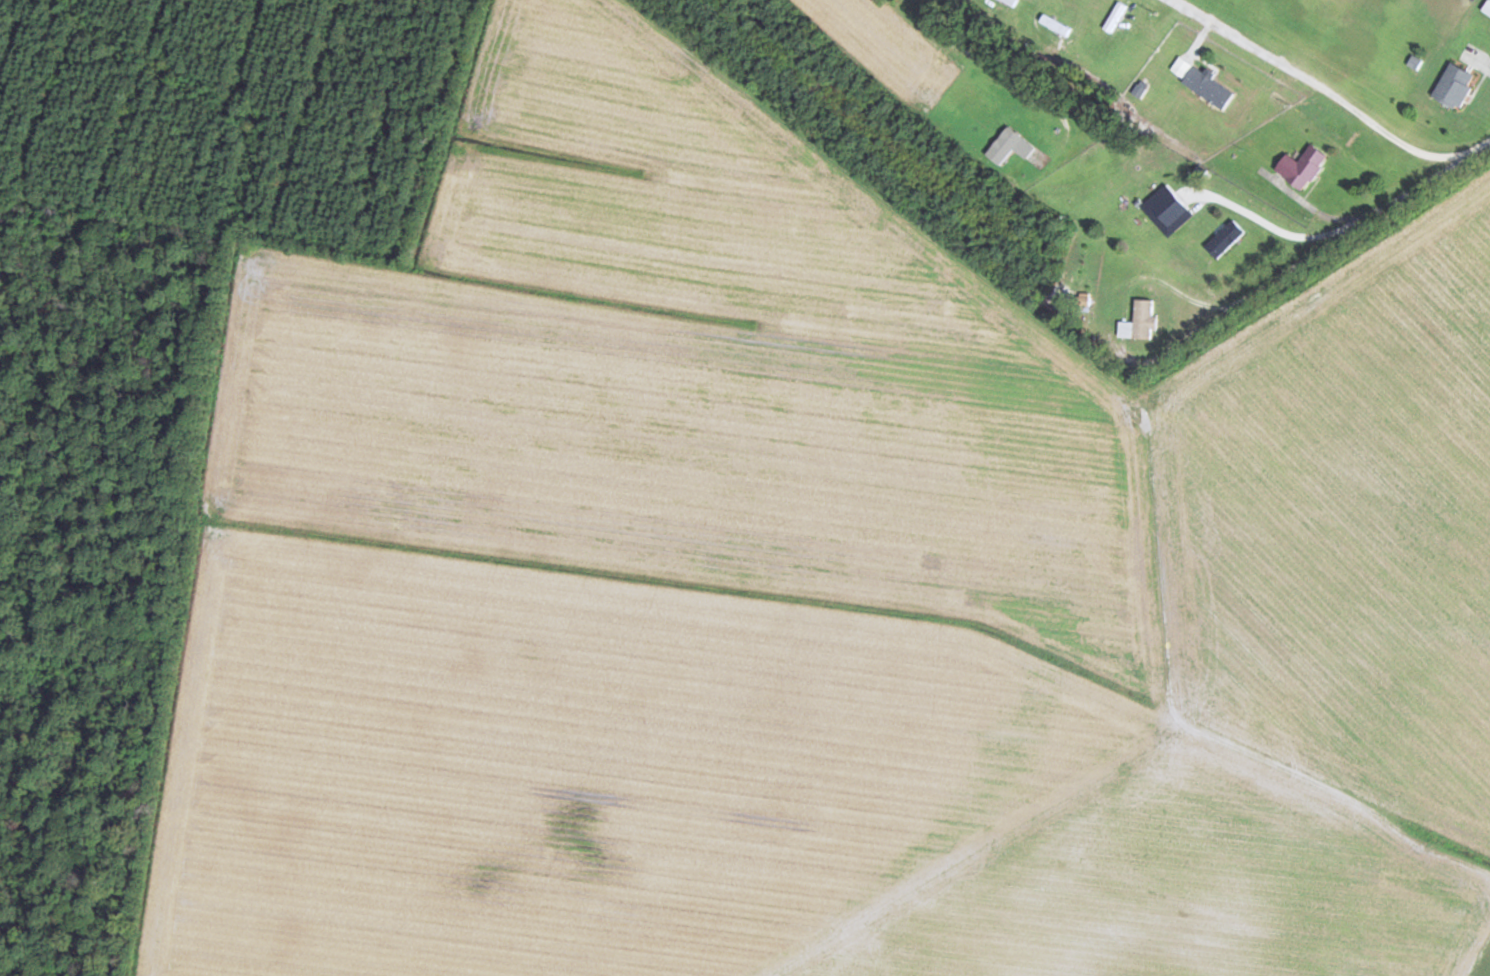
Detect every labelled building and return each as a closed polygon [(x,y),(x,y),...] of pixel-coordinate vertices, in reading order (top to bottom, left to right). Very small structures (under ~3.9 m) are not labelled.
[(1113,33),(1127,5),(1117,0),(1103,28),(1113,33)] [(1071,27),(1044,14),(1041,22),(1068,35),(1071,27)] [(1433,94),(1460,109),(1478,75),(1451,60),(1433,94)] [(1276,173),(1309,190),(1328,153),(1311,143),(1301,161),(1286,153),(1276,173)] [(1141,207),(1171,237),(1195,213),(1166,183),(1141,207)] [(1246,231),(1234,219),(1206,246),(1218,259),(1246,231)] [(1135,322),(1121,321),(1120,337),(1156,339),(1157,317),(1154,317),(1154,299),(1136,298),(1135,322)]
